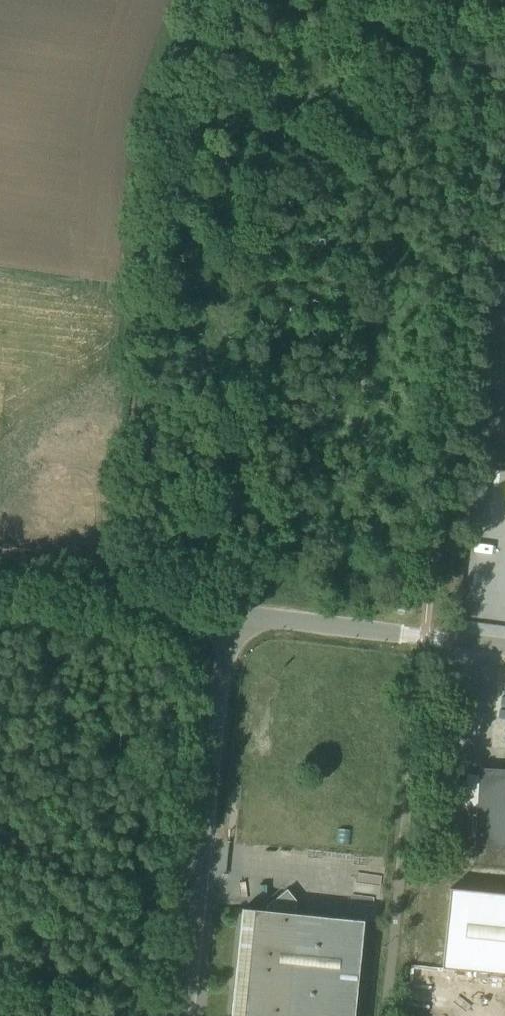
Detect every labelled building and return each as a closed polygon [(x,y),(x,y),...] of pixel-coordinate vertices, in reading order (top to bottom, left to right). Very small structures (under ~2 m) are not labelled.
[(504,306),(504,282),(498,281),(494,304),(504,306)] [(473,847),(504,849),(504,772),(478,770),(473,847)] [(450,889),(442,968),(504,974),(504,894),(450,889)] [(362,922),(241,910),(230,1015),(353,1015),(362,922)]
